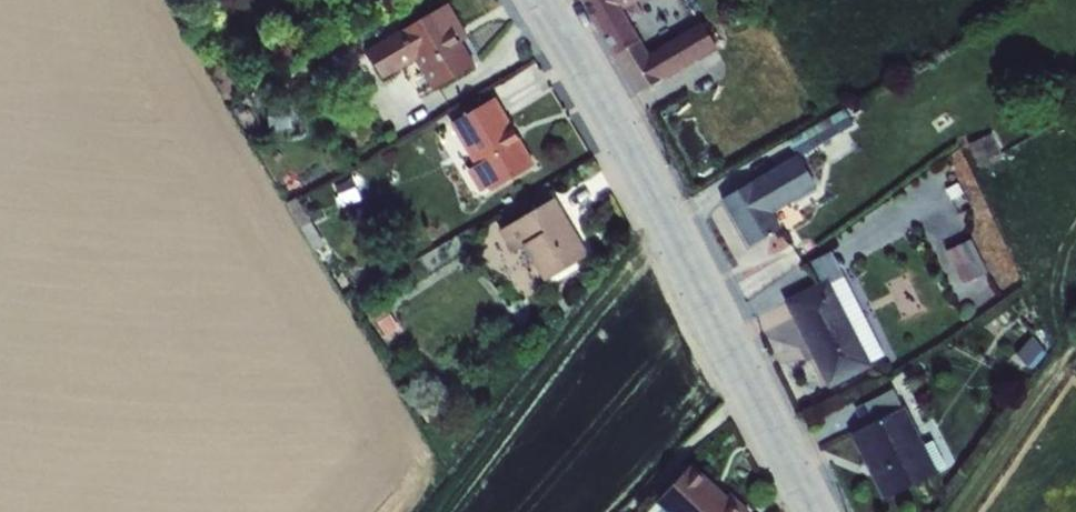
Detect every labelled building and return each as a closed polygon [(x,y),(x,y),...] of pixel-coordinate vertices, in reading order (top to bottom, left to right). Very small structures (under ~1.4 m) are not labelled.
[(616,0),(580,0),(613,56),(640,40),(622,11),(616,0)] [(622,11),(641,0),(616,0),(622,11)] [(448,5),(366,52),(382,81),(415,62),(432,91),(474,65),(461,43),(468,38),(448,5)] [(646,53),(661,80),(663,82),(717,50),(701,22),(646,53)] [(640,40),(613,56),(636,94),(661,80),(646,53),(640,40)] [(496,98),(450,125),(475,167),(467,172),(480,193),(487,189),(489,192),(535,165),(496,98)] [(288,107),(268,109),(270,132),(290,130),(288,107)] [(796,157),(721,200),(748,247),(780,228),(772,214),(816,188),(805,168),(823,158),(817,147),(854,126),(845,110),(788,143),(796,157)] [(991,134),(968,147),(981,169),(1004,156),(991,134)] [(352,181),(334,188),(342,208),(360,201),(352,181)] [(958,184),(946,191),(958,214),(974,206),(967,192),(963,194),(958,184)] [(555,199),(499,233),(512,253),(523,246),(544,282),(588,256),(555,199)] [(970,240),(946,252),(962,285),(987,273),(970,240)] [(828,280),(784,302),(828,389),(872,367),(870,363),(884,356),(843,278),(830,284),(828,280)] [(381,300),(369,307),(388,337),(400,329),(381,300)] [(1031,338),(1015,354),(1027,367),(1044,351),(1031,338)] [(863,428),(850,434),(883,500),(938,473),(936,470),(944,466),(932,442),(924,446),(903,407),(902,408),(893,390),(854,410),(863,428)] [(656,504),(664,511),(749,511),(730,494),(726,497),(692,465),(656,504)]
